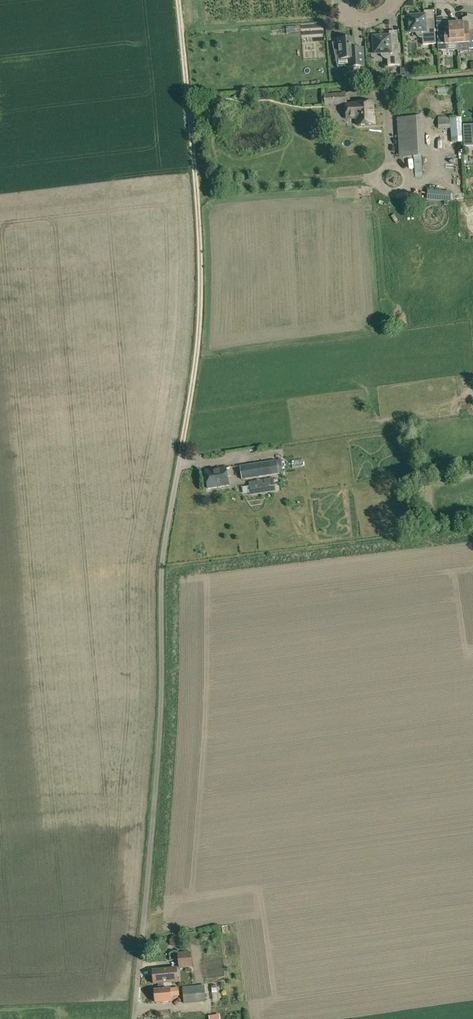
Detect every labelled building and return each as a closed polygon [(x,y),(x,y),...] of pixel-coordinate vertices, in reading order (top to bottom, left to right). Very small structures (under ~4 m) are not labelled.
[(409,30),(416,30),(416,34),(417,35),(419,37),(422,38),(423,45),(436,44),(434,21),(425,21),(423,19),(423,15),(408,16),(409,30)] [(457,44),(468,43),(469,49),(472,49),(472,20),(468,20),(468,23),(456,24),(457,44)] [(458,51),(457,44),(456,24),(444,24),(444,22),(436,22),(438,51),(447,50),(447,51),(458,51)] [(399,65),(398,41),(390,42),(390,40),(388,40),(388,36),(373,37),(374,51),(381,51),(381,53),(381,55),(382,56),(383,58),(384,58),(386,59),(387,59),(388,66),(399,65)] [(364,66),(363,51),(355,51),(354,39),(351,39),(351,37),(344,37),(345,39),(339,40),(339,44),(333,44),(333,43),(332,43),(335,57),(336,56),(340,55),(340,60),(348,59),(349,67),(364,66)] [(406,74),(414,73),(413,65),(405,66),(406,74)] [(330,105),(346,104),(346,103),(346,94),(329,95),(325,95),(325,105),(330,105)] [(373,102),(355,103),(346,103),(346,104),(347,119),(357,118),(357,126),(374,124),(373,102)] [(450,118),(451,129),(451,139),(461,139),(460,117),(450,118)] [(397,119),(399,158),(426,157),(423,118),(397,119)] [(438,130),(451,129),(450,118),(437,118),(438,130)] [(463,125),(465,146),(472,145),(472,125),(463,125)] [(278,462),(277,460),(268,461),(240,466),(242,480),(280,474),(278,462)] [(229,485),(226,467),(205,470),(208,489),(229,485)] [(273,478),(249,482),(251,495),(275,491),(273,478)] [(173,947),(178,946),(180,943),(179,938),(176,936),(172,936),(169,939),(170,944),(173,947)] [(180,968),(192,967),(190,952),(178,953),(178,959),(180,968)] [(158,984),(158,986),(164,986),(164,983),(178,982),(177,968),(153,970),(154,984),(158,984)] [(164,986),(158,986),(159,990),(155,991),(156,1002),(171,1001),(171,996),(179,996),(179,989),(164,990),(164,986)] [(184,1004),(206,1002),(204,986),(183,988),(184,1004)]
